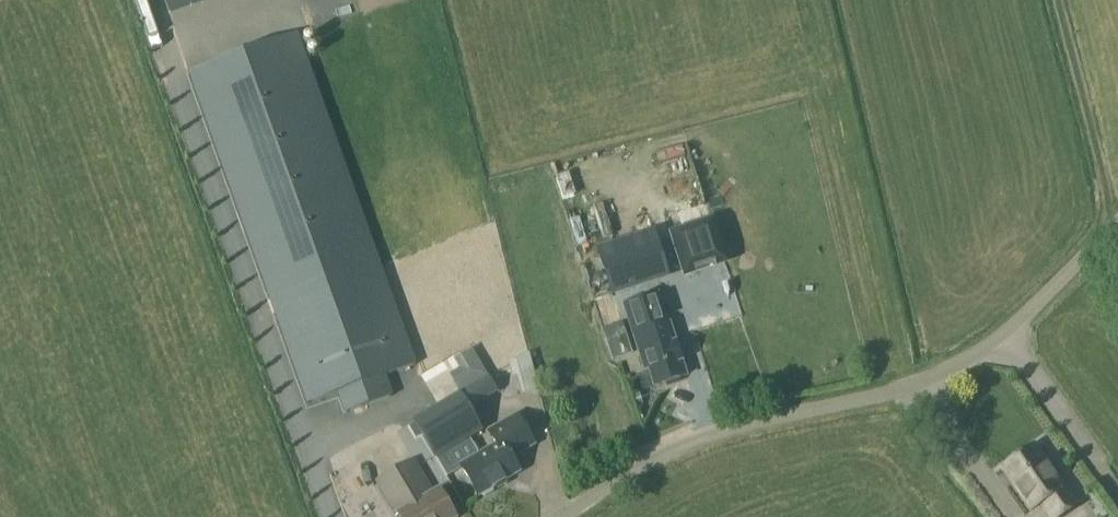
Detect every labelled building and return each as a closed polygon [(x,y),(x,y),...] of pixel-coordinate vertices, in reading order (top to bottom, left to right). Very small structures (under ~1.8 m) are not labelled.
[(412,367),(294,36),(190,73),(309,403),(340,392),(347,412),(388,398),(381,378),(412,367)] [(713,223),(673,236),(686,278),(727,265),(713,223)] [(657,242),(601,260),(611,293),(667,275),(657,242)] [(592,301),(605,360),(621,356),(609,298),(592,301)] [(651,299),(627,306),(643,358),(644,357),(654,387),(686,378),(669,324),(660,327),(651,299)] [(537,391),(528,354),(516,361),(523,394),(537,391)] [(457,398),(413,423),(442,473),(452,468),(444,454),(478,434),(457,398)] [(498,447),(462,469),(479,499),(521,475),(513,461),(535,447),(519,417),(491,434),(498,447)] [(996,473),(1010,490),(1007,492),(1026,516),(1043,504),(1052,516),(1060,516),(1080,503),(1067,485),(1063,488),(1034,447),(996,473)] [(377,483),(398,516),(455,516),(440,492),(435,494),(414,461),(377,483)] [(322,516),(346,516),(334,484),(313,491),(322,516)]
